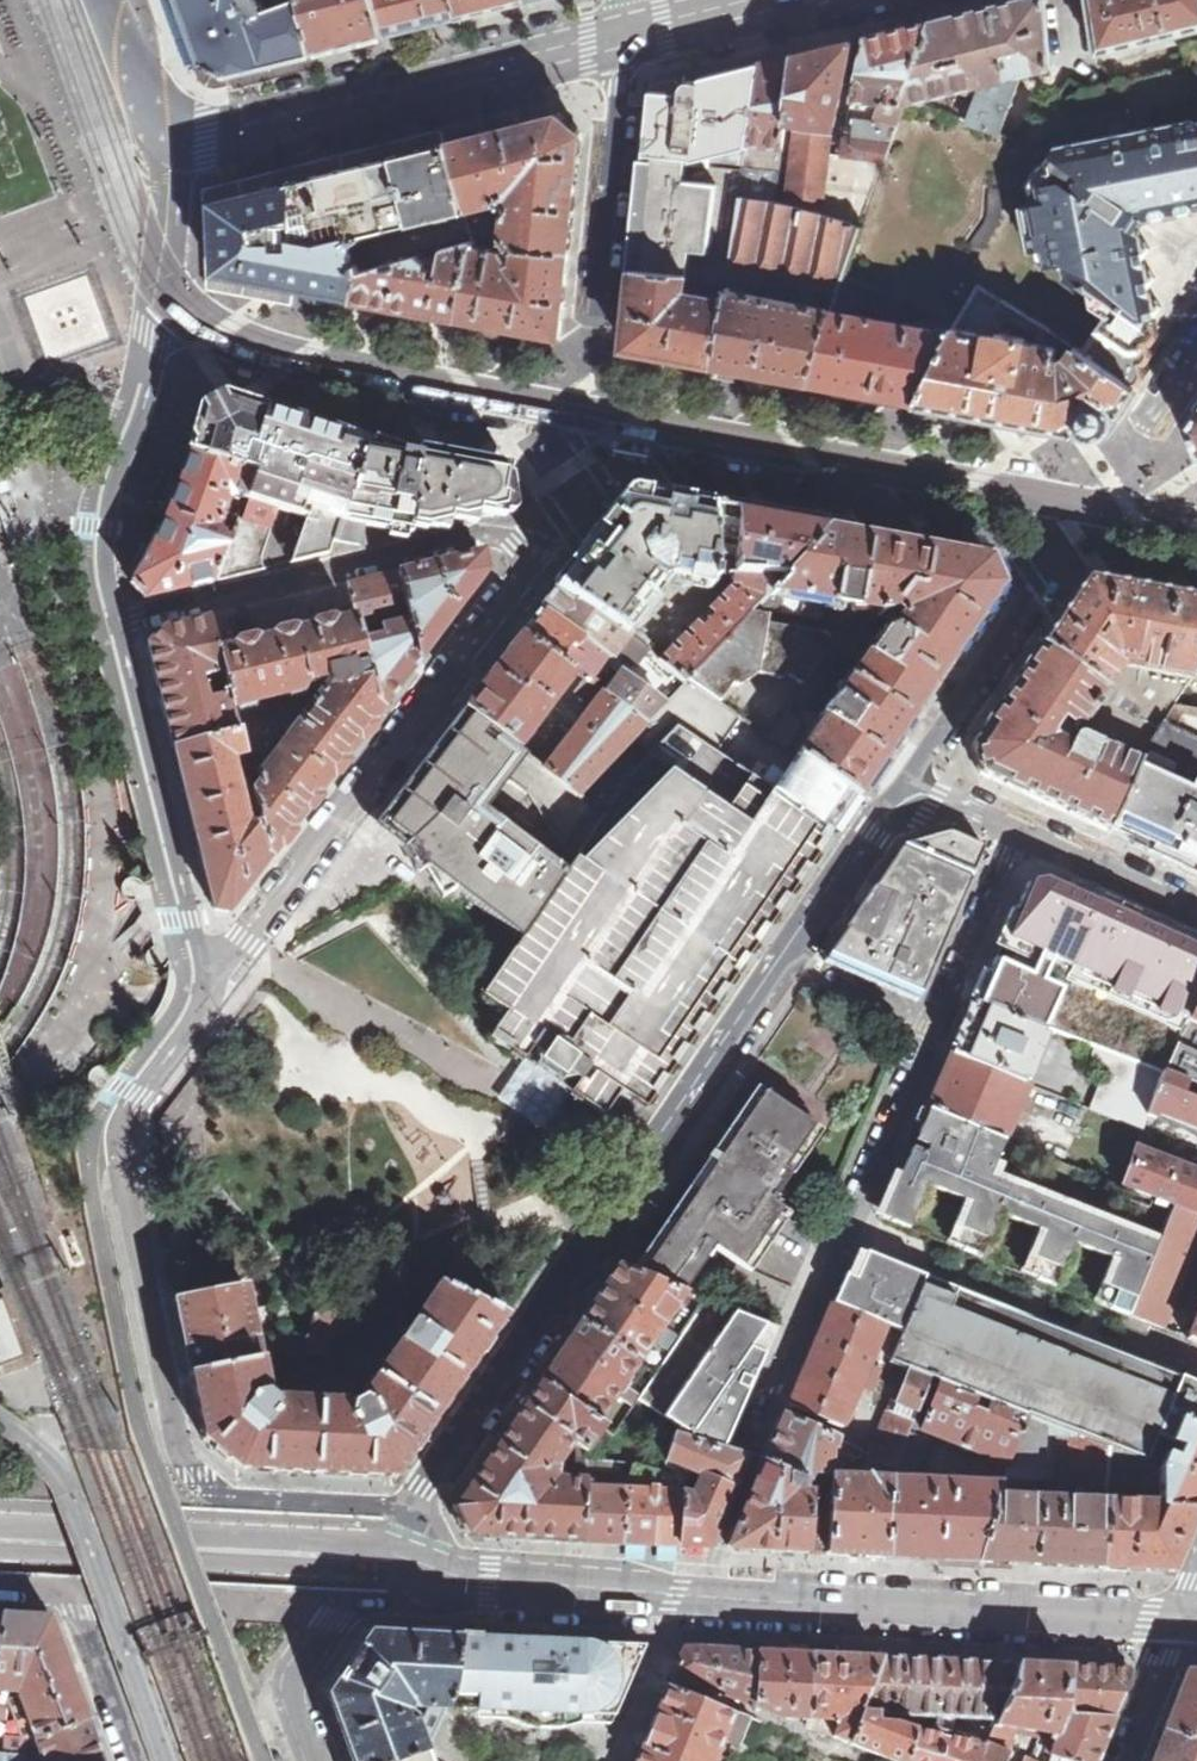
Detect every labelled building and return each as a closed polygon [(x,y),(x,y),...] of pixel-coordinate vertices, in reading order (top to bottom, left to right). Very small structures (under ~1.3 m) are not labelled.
[(315,52),(302,0),(181,0),(204,59),(209,62),(208,63),(225,72),(226,71),(231,74),(315,52)] [(315,52),(388,35),(379,0),(302,0),(315,52)] [(388,35),(458,17),(454,0),(379,0),(388,35)] [(458,17),(528,0),(454,0),(458,17)] [(906,101),(911,101),(985,82),(971,121),(1003,132),(1024,72),(1052,64),(1047,0),(1010,0),(933,19),(906,101)] [(1095,28),(1098,27),(1099,42),(1097,42),(1099,53),(1100,54),(1196,28),(1196,0),(1090,0),(1095,28)] [(849,136),(891,142),(904,102),(906,101),(933,19),(868,36),(849,136)] [(853,39),(797,53),(789,121),(837,127),(838,127),(854,44),(853,39)] [(758,71),(741,195),(780,204),(789,121),(797,53),(759,62),(758,71)] [(691,252),(729,255),(741,195),(758,71),(737,68),(735,80),(702,78),(701,82),(690,82),(685,85),(683,93),(650,91),(628,267),(689,270),(691,252)] [(1080,347),(1138,385),(1145,375),(1140,371),(1151,354),(1146,350),(1158,334),(1140,229),(1134,225),(1142,213),(1152,219),(1196,211),(1196,108),(1056,136),(1030,170),(1021,199),(1031,250),(1113,300),(1080,347)] [(506,238),(570,251),(583,133),(559,111),(447,141),(447,142),(467,208),(473,207),(499,200),(510,195),(516,204),(507,210),(505,237),(506,238)] [(789,121),(780,204),(864,224),(885,160),(845,155),(838,203),(827,201),(837,127),(789,121)] [(845,155),(885,160),(891,142),(849,136),(847,136),(845,155)] [(443,249),(476,240),(474,231),(467,208),(447,142),(415,150),(315,174),(213,198),(216,271),(315,291),(355,298),(361,272),(421,255),(443,249)] [(712,370),(813,387),(837,302),(864,224),(780,204),(741,195),(729,255),(726,290),(712,370)] [(473,207),(467,208),(474,231),(492,235),(493,218),(491,214),(478,218),(476,213),(475,213),(473,207)] [(461,317),(560,336),(570,251),(506,238),(512,246),(516,246),(514,259),(507,261),(500,249),(476,246),(461,317)] [(477,242),(476,240),(443,249),(439,275),(431,273),(432,268),(427,267),(427,261),(421,255),(361,272),(355,298),(461,317),(476,246),(477,242)] [(618,353),(712,370),(726,290),(688,287),(689,270),(628,267),(618,353)] [(1136,387),(1138,385),(1080,347),(979,285),(952,325),(912,405),(1099,438),(1109,429),(1137,389),(1136,387)] [(837,302),(813,387),(912,405),(952,325),(837,302)] [(293,563),(334,552),(366,445),(343,437),(294,421),(243,405),(220,397),(204,406),(191,451),(256,473),(244,505),(231,540),(215,581),(266,569),(263,558),(285,493),(313,502),(293,563)] [(1188,426),(1196,448),(1196,413),(1188,426)] [(366,445),(334,552),(377,542),(379,528),(411,534),(412,528),(427,531),(427,527),(434,529),(506,512),(509,497),(504,469),(462,462),(391,450),(366,445)] [(215,581),(231,540),(223,537),(220,527),(229,501),(236,495),(240,496),(238,503),(244,505),(256,473),(191,451),(179,486),(178,486),(167,514),(153,542),(142,563),(133,579),(131,583),(144,598),(215,581)] [(713,575),(710,508),(636,493),(632,493),(629,493),(627,494),(625,496),(557,587),(646,653),(650,647),(636,628),(664,597),(654,581),(664,576),(666,581),(711,590),(712,584),(714,584),(715,575),(713,575)] [(715,575),(731,575),(785,575),(827,530),(710,508),(713,575),(715,575)] [(853,797),(857,799),(929,690),(1001,587),(999,583),(1000,583),(992,563),(991,563),(988,559),(888,539),(838,531),(827,530),(785,575),(744,619),(786,627),(818,633),(820,624),(772,616),(777,609),(826,620),(828,607),(834,608),(831,621),(849,625),(851,617),(854,610),(853,606),(871,609),(870,613),(876,614),(876,613),(891,627),(880,632),(874,646),(870,643),(864,650),(869,654),(853,677),(849,674),(845,680),(848,682),(838,697),(837,696),(825,713),(821,710),(818,713),(809,707),(808,709),(824,719),(797,758),(853,797)] [(417,653),(423,657),(488,571),(483,553),(398,574),(409,620),(417,653)] [(353,608),(360,632),(409,620),(398,574),(386,577),(385,576),(351,584),(351,585),(347,586),(353,608)] [(686,682),(687,681),(744,619),(785,575),(731,575),(730,586),(656,660),(686,682)] [(1191,679),(1196,670),(1196,598),(1142,587),(1086,577),(972,745),(981,774),(1056,809),(1108,831),(1141,763),(1139,762),(1173,707),(1191,679)] [(646,653),(557,587),(542,606),(609,657),(611,658),(618,649),(637,664),(646,653)] [(609,657),(542,606),(522,632),(591,682),(609,657)] [(261,819),(271,856),(336,769),(362,736),(381,710),(360,632),(353,608),(215,641),(232,704),(251,699),(253,708),(256,710),(281,703),(278,693),(304,687),(307,679),(322,676),(326,689),(316,703),(314,702),(312,705),(313,706),(288,738),(279,731),(259,757),(268,764),(258,777),(261,787),(254,789),(261,819)] [(174,746),(239,730),(232,704),(215,641),(210,619),(162,630),(148,645),(174,746)] [(805,683),(821,660),(804,649),(783,646),(786,627),(744,619),(687,681),(719,703),(729,686),(740,675),(757,668),(772,667),(788,673),(800,684),(805,683)] [(360,632),(381,710),(423,657),(417,653),(409,620),(360,632)] [(818,633),(786,627),(783,646),(804,649),(821,660),(832,645),(827,635),(818,633)] [(579,792),(635,735),(647,722),(607,693),(591,682),(522,632),(464,708),(525,756),(576,796),(579,792)] [(607,693),(647,722),(665,704),(621,673),(607,693)] [(647,722),(635,735),(653,752),(676,727),(716,753),(740,718),(719,703),(687,681),(686,682),(665,704),(647,722)] [(769,738),(797,758),(824,719),(808,709),(809,707),(798,706),(790,708),(769,738)] [(1173,707),(1139,762),(1141,763),(1196,787),(1196,711),(1173,707)] [(494,797),(525,756),(464,708),(463,710),(471,716),(436,761),(413,791),(405,801),(408,809),(386,823),(404,852),(415,845),(416,848),(414,850),(412,853),(412,855),(416,862),(418,863),(424,863),(425,866),(443,897),(456,890),(522,939),(559,884),(566,872),(485,809),(494,797)] [(559,884),(522,939),(483,996),(498,1005),(495,1010),(494,1013),(494,1016),(496,1019),(501,1022),(491,1037),(604,1114),(620,1090),(647,1109),(664,1084),(684,1055),(765,938),(834,833),(831,831),(716,753),(676,727),(653,752),(635,771),(580,852),(566,872),(559,884)] [(174,746),(215,910),(228,913),(271,856),(261,819),(247,823),(231,757),(245,754),(239,730),(174,746)] [(239,730),(245,754),(256,751),(251,731),(242,734),(240,730),(239,730)] [(1141,763),(1108,831),(1111,834),(1113,831),(1128,838),(1126,840),(1154,854),(1196,872),(1196,787),(1141,763)] [(579,792),(576,796),(585,803),(588,799),(579,792)] [(825,961),(918,1001),(985,847),(950,832),(905,844),(883,875),(865,903),(825,961)] [(1196,1001),(1196,943),(1068,885),(1066,889),(1045,880),(1035,882),(1032,887),(1028,886),(977,1002),(1045,1028),(1095,1047),(1162,1073),(1164,1069),(1168,1071),(1169,1070),(1196,1001)] [(954,1053),(1023,1082),(1045,1028),(977,1002),(976,1001),(954,1053)] [(1169,1070),(1190,1078),(1196,1081),(1196,1001),(1169,1070)] [(1162,1073),(1095,1047),(1088,1067),(1104,1074),(1091,1110),(1144,1131),(1150,1114),(1149,1114),(1151,1109),(1149,1108),(1162,1073)] [(963,1121),(1005,1138),(1027,1084),(1023,1082),(954,1053),(926,1104),(963,1121)] [(1190,1078),(1169,1070),(1168,1071),(1164,1069),(1162,1073),(1149,1108),(1151,1109),(1149,1114),(1150,1114),(1158,1117),(1160,1113),(1196,1127),(1196,1097),(1184,1092),(1190,1078)] [(657,1248),(640,1273),(684,1291),(715,1248),(743,1267),(782,1209),(779,1207),(784,1200),(789,1192),(782,1187),(792,1173),(787,1170),(816,1126),(765,1090),(732,1139),(714,1165),(657,1248)] [(879,1211),(1130,1315),(1163,1237),(994,1169),(1005,1138),(963,1121),(926,1104),(879,1211)] [(1196,1215),(1196,1173),(1136,1149),(1124,1186),(1176,1206),(1196,1215)] [(1176,1206),(1163,1237),(1130,1315),(1161,1328),(1196,1241),(1196,1215),(1176,1206)] [(902,1331),(925,1276),(866,1253),(854,1279),(845,1275),(832,1303),(902,1331)] [(620,1265),(581,1320),(638,1360),(684,1291),(640,1273),(620,1265)] [(261,1359),(190,1375),(204,1440),(239,1471),(315,1475),(396,1478),(467,1373),(507,1315),(422,1275),(397,1313),(400,1314),(415,1321),(402,1326),(401,1333),(401,1339),(404,1340),(384,1370),(380,1369),(377,1374),(380,1376),(370,1392),(357,1392),(354,1398),(350,1403),(319,1402),(286,1400),(284,1393),(283,1387),(272,1386),(268,1370),(265,1358),(261,1359)] [(1157,1437),(1180,1377),(925,1276),(902,1331),(889,1362),(910,1371),(931,1379),(966,1393),(978,1397),(1026,1417),(1029,1418),(1030,1416),(1112,1448),(1147,1461),(1157,1437)] [(174,1300),(190,1375),(261,1359),(256,1336),(273,1333),(267,1306),(251,1309),(246,1285),(174,1300)] [(24,1358),(2,1295),(0,1293),(0,1367),(24,1358)] [(300,1352),(265,1358),(268,1370),(285,1367),(286,1376),(316,1370),(314,1351),(326,1355),(339,1321),(343,1323),(346,1336),(366,1343),(373,1340),(386,1322),(393,1324),(400,1314),(397,1313),(391,1322),(320,1298),(300,1352)] [(674,1435),(722,1450),(734,1422),(749,1386),(763,1353),(750,1347),(765,1324),(704,1300),(638,1401),(678,1425),(674,1435)] [(882,1363),(889,1362),(902,1331),(832,1303),(789,1405),(842,1428),(843,1425),(849,1427),(857,1407),(852,1405),(860,1385),(872,1390),(882,1363)] [(1196,1342),(1196,1316),(1188,1339),(1196,1342)] [(581,1320),(540,1382),(598,1420),(638,1360),(581,1320)] [(896,1468),(931,1379),(910,1371),(895,1411),(891,1410),(872,1462),(896,1468)] [(1171,1442),(1181,1417),(1196,1424),(1196,1384),(1180,1377),(1157,1437),(1171,1442)] [(1000,1459),(992,1482),(1001,1482),(1002,1478),(1026,1417),(978,1397),(973,1408),(962,1403),(966,1393),(931,1379),(896,1468),(892,1478),(914,1479),(932,1433),(1000,1459)] [(468,1536),(582,1541),(585,1486),(585,1481),(556,1480),(559,1468),(574,1442),(590,1452),(607,1426),(598,1420),(540,1382),(453,1508),(468,1536)] [(782,1415),(762,1462),(812,1482),(813,1475),(832,1476),(834,1476),(835,1449),(838,1438),(782,1415)] [(1018,1479),(1055,1482),(1110,1484),(1112,1448),(1030,1416),(1029,1418),(1026,1417),(1002,1478),(1018,1479)] [(1161,1467),(1196,1481),(1196,1424),(1181,1417),(1171,1442),(1161,1467)] [(703,1475),(732,1486),(745,1456),(722,1450),(674,1435),(665,1460),(691,1470),(703,1475)] [(1110,1484),(1160,1487),(1160,1470),(1161,1467),(1147,1461),(1112,1448),(1110,1484)] [(678,1547),(680,1488),(682,1488),(691,1470),(665,1460),(661,1471),(632,1463),(625,1486),(622,1543),(678,1547)] [(827,1555),(890,1558),(892,1478),(896,1468),(872,1462),(865,1460),(865,1477),(834,1476),(832,1476),(827,1555)] [(730,1550),(808,1554),(812,1482),(762,1462),(727,1544),(730,1550)] [(1106,1568),(1173,1571),(1196,1515),(1196,1481),(1161,1467),(1160,1470),(1160,1487),(1161,1504),(1110,1502),(1106,1568)] [(733,1489),(732,1486),(703,1475),(693,1491),(682,1488),(680,1488),(678,1547),(708,1548),(733,1489)] [(808,1554),(827,1555),(832,1476),(813,1475),(812,1482),(808,1554)] [(890,1558),(978,1562),(995,1495),(996,1493),(1000,1493),(1001,1482),(992,1482),(914,1479),(892,1478),(890,1558)] [(1018,1479),(1002,1478),(1001,1482),(1000,1493),(996,1493),(995,1495),(1017,1497),(1018,1479)] [(1110,1502),(1110,1484),(1055,1482),(1054,1499),(1110,1502)] [(622,1543),(625,1486),(585,1486),(582,1541),(622,1543)] [(1017,1497),(995,1495),(978,1562),(1106,1568),(1110,1502),(1054,1499),(1017,1497)] [(90,1720),(70,1666),(51,1616),(27,1615),(4,1613),(0,1631),(0,1690),(19,1692),(37,1741),(90,1720)] [(447,1709),(453,1693),(457,1668),(460,1636),(370,1631),(327,1695),(351,1760),(403,1760),(427,1752),(413,1715),(407,1712),(412,1704),(418,1708),(447,1709)] [(580,1715),(614,1716),(630,1679),(645,1644),(610,1643),(589,1642),(534,1639),(460,1636),(457,1668),(453,1693),(447,1709),(509,1712),(509,1720),(523,1725),(537,1728),(553,1730),(566,1728),(580,1723),(580,1715)] [(673,1674),(757,1707),(760,1651),(683,1647),(673,1674)] [(808,1718),(813,1654),(760,1651),(757,1707),(782,1717),(808,1718)] [(849,1744),(882,1659),(813,1654),(808,1718),(817,1719),(841,1720),(833,1737),(849,1744)] [(998,1718),(1007,1699),(1018,1664),(882,1659),(849,1744),(892,1760),(978,1760),(993,1729),(975,1728),(972,1743),(892,1723),(878,1723),(878,1712),(998,1718)] [(1059,1736),(1061,1736),(1068,1712),(1063,1698),(1070,1666),(1018,1664),(1007,1699),(998,1718),(993,1729),(978,1760),(1008,1760),(1010,1754),(1009,1753),(1016,1727),(1059,1736)] [(1132,1672),(1130,1669),(1070,1666),(1063,1698),(1068,1712),(1061,1736),(1059,1736),(1049,1760),(1097,1760),(1132,1672)] [(1187,1671),(1163,1732),(1196,1744),(1196,1672),(1187,1671)] [(732,1745),(739,1748),(751,1717),(741,1713),(732,1715),(667,1688),(636,1760),(712,1760),(720,1742),(731,1746),(732,1745)] [(90,1720),(37,1741),(44,1760),(105,1760),(90,1720)] [(1163,1732),(1152,1760),(1196,1760),(1196,1744),(1163,1732)] [(27,1756),(28,1740),(0,1738),(0,1754),(27,1756)] [(37,1741),(28,1740),(27,1756),(0,1754),(0,1760),(44,1760),(37,1741)] [(1047,1750),(1036,1746),(1034,1751),(1025,1748),(1020,1760),(1042,1760),(1047,1750)] [(427,1752),(403,1760),(429,1760),(427,1752)]
